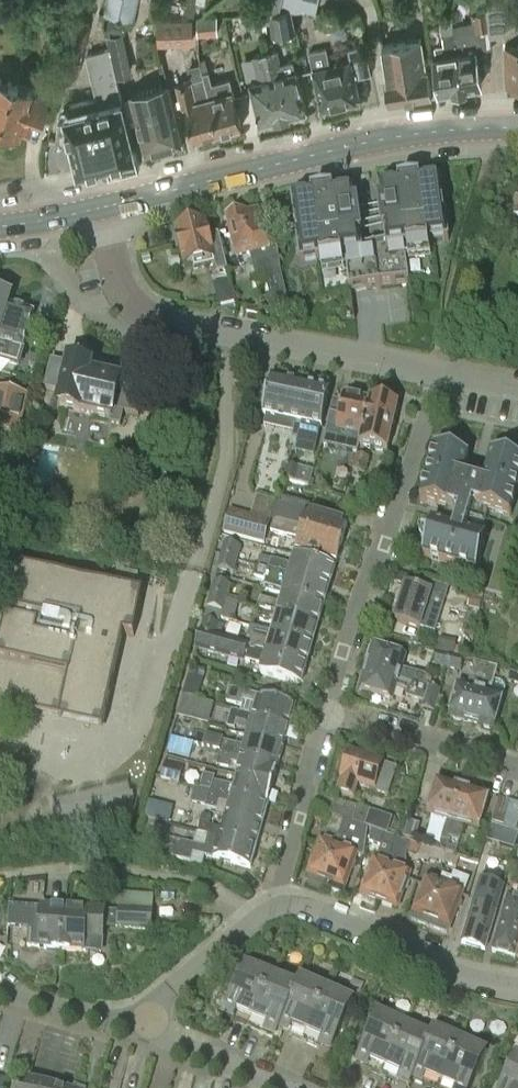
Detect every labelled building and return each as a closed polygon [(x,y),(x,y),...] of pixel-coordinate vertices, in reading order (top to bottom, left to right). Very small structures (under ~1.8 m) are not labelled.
[(104,14),(135,18),(139,0),(107,0),(104,14)] [(486,12),(489,30),(490,37),(504,36),(506,82),(517,82),(517,0),(486,0),(486,12)] [(292,9),(269,12),(273,33),(297,29),(292,9)] [(489,30),(486,12),(474,15),(477,31),(489,30)] [(218,32),(217,16),(197,17),(198,33),(218,32)] [(193,35),(191,17),(157,20),(159,38),(193,35)] [(75,19),(64,56),(78,59),(89,23),(75,19)] [(437,91),(461,87),(452,36),(452,30),(441,32),(444,54),(432,56),(437,91)] [(464,34),(452,36),(461,87),(479,84),(474,49),(467,50),(464,34)] [(420,38),(402,41),(381,44),(386,75),(385,75),(389,99),(430,93),(426,68),(425,67),(420,38)] [(370,73),(363,44),(346,48),(349,59),(329,64),(325,48),(308,52),(320,106),(358,97),(354,76),(355,76),(355,77),(370,73)] [(110,173),(138,167),(108,48),(85,54),(96,97),(63,106),(59,114),(53,141),(70,137),(78,169),(99,164),(103,171),(105,173),(110,173)] [(275,48),(266,51),(279,108),(281,115),(305,110),(295,69),(281,72),(275,48)] [(279,108),(266,51),(256,53),(262,77),(249,80),(259,121),(281,115),(279,108)] [(79,60),(78,59),(64,56),(59,74),(74,78),(79,60)] [(186,66),(190,79),(176,83),(181,105),(185,104),(193,137),(217,131),(210,96),(208,96),(206,87),(207,86),(204,75),(202,71),(200,62),(186,66)] [(202,71),(204,75),(207,86),(206,87),(208,96),(210,96),(217,131),(240,125),(229,78),(212,82),(209,70),(202,71)] [(4,114),(15,82),(0,77),(0,129),(4,114)] [(15,82),(4,114),(0,129),(0,135),(9,138),(16,135),(18,128),(20,128),(21,125),(30,128),(35,114),(41,117),(45,106),(42,106),(47,92),(15,82)] [(166,84),(130,94),(144,151),(181,141),(166,84)] [(320,260),(321,263),(343,260),(342,257),(345,257),(349,290),(409,282),(405,249),(407,248),(408,251),(430,248),(429,245),(449,243),(440,181),(421,184),(420,181),(398,184),(399,187),(379,189),(381,203),(379,203),(383,235),(385,234),(387,244),(361,247),(360,238),(362,237),(357,206),(355,206),(354,193),(334,195),(334,193),(312,196),(312,198),(292,201),(301,263),(320,260)] [(245,213),(244,212),(242,215),(226,219),(224,217),(223,219),(225,220),(235,258),(254,254),(256,262),(250,264),(254,280),(267,277),(273,308),(288,305),(277,244),(266,247),(262,233),(260,233),(255,214),(244,217),(243,216),(245,213)] [(208,239),(205,225),(175,232),(183,268),(202,263),(203,270),(214,267),(216,275),(226,273),(218,236),(208,239)] [(0,345),(23,351),(34,308),(0,298),(0,346),(0,345)] [(69,368),(51,364),(44,391),(63,395),(59,411),(109,423),(108,427),(119,429),(122,416),(137,419),(142,398),(118,392),(120,385),(89,378),(91,370),(69,365),(69,368)] [(297,435),(307,388),(270,379),(261,417),(294,424),(291,434),(297,435)] [(297,435),(294,445),(313,450),(318,430),(320,430),(328,393),(307,388),(297,435)] [(0,393),(0,436),(19,440),(28,399),(0,393)] [(336,434),(361,439),(369,403),(343,398),(342,403),(332,401),(326,431),(336,433),(336,434)] [(369,401),(369,403),(361,439),(359,449),(387,455),(397,407),(369,401)] [(517,487),(517,463),(515,462),(509,452),(499,458),(490,455),(481,487),(462,481),(468,459),(459,457),(453,447),(443,453),(434,450),(428,471),(419,504),(445,512),(441,527),(431,525),(429,534),(419,540),(424,549),(422,559),(476,574),(486,540),(480,538),(487,513),(509,519),(517,487)] [(369,460),(357,456),(353,469),(365,473),(369,460)] [(284,481),(308,487),(309,487),(312,474),(314,474),(314,472),(288,465),(284,481)] [(279,502),(273,521),(302,530),(301,534),(341,546),(346,527),(306,515),(308,510),(279,502)] [(224,533),(265,544),(272,519),(231,508),(224,533)] [(335,565),(341,546),(301,534),(302,530),(273,521),(269,535),(297,543),(294,553),(335,565)] [(223,546),(220,560),(235,565),(239,550),(223,546)] [(286,579),(328,591),(334,570),(293,558),(290,569),(259,560),(256,571),(262,572),(286,579)] [(231,578),(235,565),(220,560),(216,573),(231,578)] [(100,711),(108,672),(114,673),(117,655),(112,654),(116,633),(124,634),(134,637),(140,608),(143,594),(115,588),(17,567),(0,646),(0,705),(60,717),(81,722),(82,722),(88,722),(93,720),(97,716),(100,711)] [(256,571),(253,581),(283,590),(281,598),(322,610),(328,591),(286,579),(262,572),(256,571)] [(213,585),(209,599),(225,603),(229,589),(213,585)] [(419,631),(420,629),(435,633),(449,590),(433,585),(430,596),(406,588),(394,623),(419,631)] [(322,610),(281,598),(278,609),(259,603),(256,612),(316,630),(322,610)] [(225,603),(209,599),(206,612),(221,616),(225,603)] [(311,648),(316,630),(256,612),(253,622),(272,628),(270,636),(311,648)] [(214,643),(215,642),(219,629),(203,625),(199,638),(214,643)] [(243,639),(240,649),(305,667),(311,648),(270,636),(267,646),(243,639)] [(240,649),(215,642),(214,643),(199,638),(194,653),(242,666),(242,664),(260,669),(258,676),(299,688),(305,667),(240,649)] [(372,649),(365,671),(423,688),(425,678),(402,672),(405,659),(372,649)] [(446,670),(449,656),(436,653),(433,667),(446,670)] [(463,659),(449,656),(446,670),(460,673),(463,659)] [(449,718),(471,725),(487,668),(478,666),(471,689),(458,686),(449,718)] [(488,667),(487,668),(471,725),(494,731),(503,699),(503,698),(505,690),(502,684),(494,682),(498,670),(488,667)] [(426,689),(423,688),(365,671),(359,693),(392,703),(396,690),(407,693),(405,700),(422,705),(426,689)] [(182,696),(183,696),(198,700),(204,678),(189,674),(182,696)] [(509,675),(507,683),(517,686),(517,677),(509,675)] [(253,705),(251,714),(250,717),(287,728),(293,707),(256,696),(256,698),(254,697),(255,694),(232,688),(229,701),(242,705),(243,702),(253,705)] [(439,692),(426,689),(422,705),(421,710),(434,714),(439,692)] [(208,703),(198,700),(183,696),(177,718),(203,725),(208,703)] [(248,726),(245,738),(282,748),(287,728),(250,717),(251,714),(231,709),(231,712),(230,712),(227,720),(228,720),(226,727),(234,729),(236,723),(248,726)] [(220,752),(219,754),(224,755),(258,763),(277,768),(282,748),(245,738),(243,746),(225,741),(225,739),(205,734),(202,746),(220,752)] [(193,744),(172,737),(168,752),(189,758),(193,744)] [(237,766),(234,778),(272,788),(277,768),(258,763),(224,755),(219,754),(217,761),(216,765),(229,769),(230,764),(237,766)] [(352,800),(356,787),(386,796),(394,770),(383,766),(348,755),(340,783),(341,783),(337,795),(352,800)] [(165,765),(161,779),(179,784),(183,770),(165,765)] [(266,808),(272,788),(234,778),(231,789),(211,784),(212,778),(201,775),(197,789),(233,800),(266,808)] [(450,833),(462,791),(437,784),(427,816),(448,822),(443,841),(447,842),(450,833)] [(227,806),(224,818),(261,828),(266,808),(233,800),(197,789),(194,788),(190,803),(206,806),(205,808),(217,811),(219,804),(227,806)] [(450,833),(447,842),(444,854),(455,857),(464,826),(478,831),(488,798),(462,791),(450,833)] [(499,798),(492,822),(516,829),(517,823),(517,804),(499,798)] [(163,805),(149,800),(144,817),(173,825),(175,814),(173,813),(175,806),(164,803),(163,805)] [(329,817),(342,821),(365,828),(370,812),(335,801),(329,817)] [(198,834),(209,837),(255,849),(261,828),(224,818),(221,831),(209,828),(211,818),(202,815),(199,825),(200,826),(198,834)] [(336,838),(342,821),(329,817),(324,834),(336,838)] [(336,838),(337,838),(341,840),(323,890),(341,897),(356,856),(342,851),(344,846),(364,854),(365,828),(342,821),(336,838)] [(382,845),(391,848),(392,846),(394,838),(368,829),(367,851),(378,855),(382,845)] [(305,884),(323,890),(341,840),(337,838),(336,838),(324,834),(320,843),(305,884)] [(250,871),(255,849),(209,837),(206,849),(170,840),(165,858),(190,865),(192,856),(250,871)] [(405,841),(403,840),(394,838),(392,846),(391,848),(393,849),(390,858),(394,859),(379,902),(397,908),(410,871),(409,871),(408,854),(409,850),(418,853),(420,845),(405,841)] [(435,839),(432,849),(432,850),(444,854),(447,842),(443,841),(435,839)] [(429,860),(441,864),(444,854),(432,850),(432,849),(420,845),(418,853),(419,861),(428,863),(429,860)] [(455,857),(444,854),(441,864),(452,867),(455,857)] [(361,895),(379,902),(394,859),(390,858),(387,867),(373,862),(361,895)] [(411,922),(429,928),(446,877),(442,876),(439,885),(426,881),(411,922)] [(446,877),(429,928),(447,934),(461,895),(448,890),(452,879),(446,877)] [(500,898),(488,894),(491,885),(480,882),(462,946),(485,952),(500,898)] [(508,898),(491,954),(515,960),(517,949),(517,901),(508,898)] [(38,952),(61,953),(64,910),(38,908),(9,906),(8,927),(29,928),(27,947),(38,947),(38,952)] [(64,910),(61,953),(102,956),(103,928),(151,931),(152,912),(118,910),(118,915),(64,910)] [(221,1016),(246,1027),(269,976),(243,964),(221,1016)] [(296,988),(269,976),(246,1027),(272,1039),(276,1031),(296,988)] [(300,979),(296,988),(276,1031),(302,1043),(325,990),(300,979)] [(352,1002),(325,990),(302,1043),(329,1055),(352,1002)] [(355,1066),(381,1077),(405,1025),(378,1013),(355,1066)] [(405,1025),(381,1077),(405,1087),(408,1087),(411,1081),(430,1036),(405,1025)] [(426,1087),(439,1087),(460,1040),(434,1028),(430,1036),(411,1081),(426,1087)] [(460,1040),(439,1087),(470,1087),(486,1051),(460,1040)] [(516,1056),(501,1087),(517,1087),(517,1057),(516,1056)]
